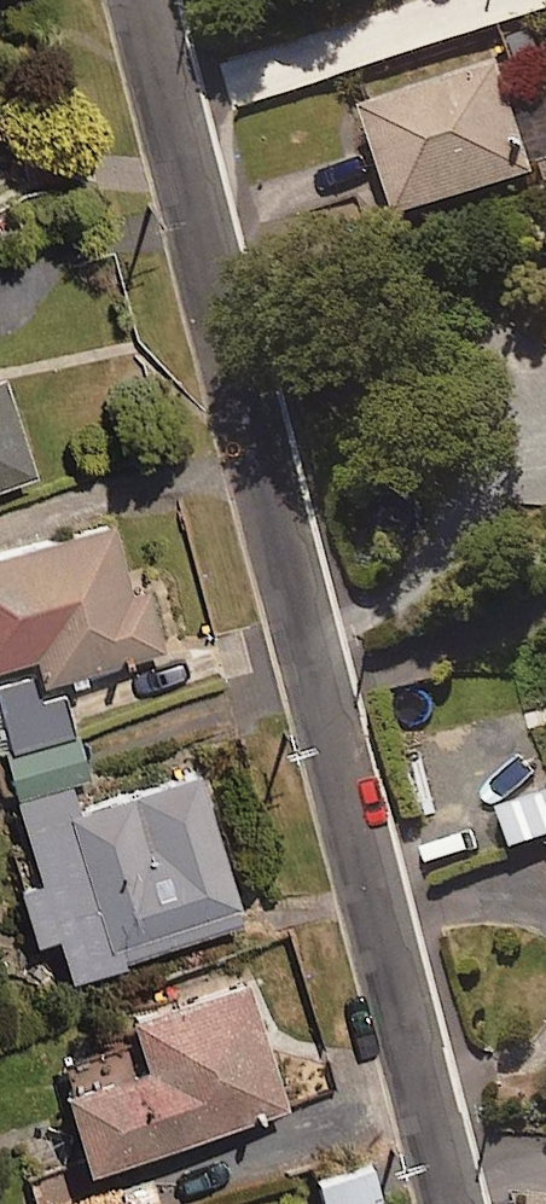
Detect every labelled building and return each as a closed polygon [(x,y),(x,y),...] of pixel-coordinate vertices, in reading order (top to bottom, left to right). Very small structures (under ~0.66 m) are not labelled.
[(495,60),(365,103),(402,214),(531,172),(495,60)] [(40,477),(6,385),(0,388),(0,492),(40,477)] [(48,691),(169,655),(152,599),(133,604),(110,526),(0,558),(0,679),(41,667),(48,691)] [(80,737),(69,697),(43,705),(35,677),(0,686),(0,702),(15,755),(80,737)] [(19,802),(93,782),(80,737),(15,755),(7,757),(19,802)] [(249,928),(203,779),(80,818),(71,790),(19,807),(45,889),(22,896),(38,948),(60,941),(73,983),(249,928)] [(494,809),(508,849),(545,835),(545,790),(494,809)] [(295,1116),(254,986),(131,1025),(147,1075),(66,1100),(91,1180),(295,1116)] [(318,1182),(325,1203),(390,1203),(376,1163),(318,1182)]
